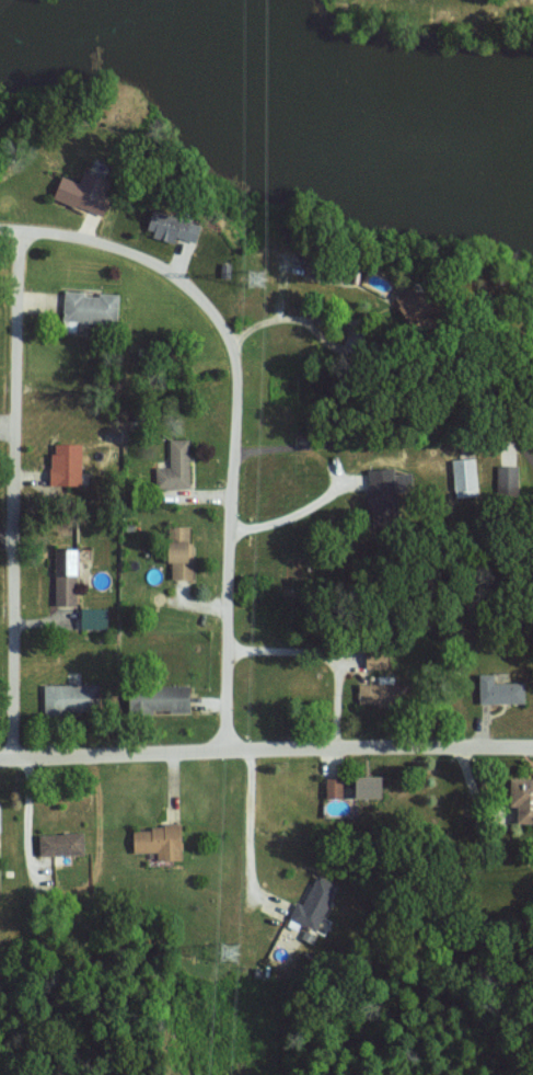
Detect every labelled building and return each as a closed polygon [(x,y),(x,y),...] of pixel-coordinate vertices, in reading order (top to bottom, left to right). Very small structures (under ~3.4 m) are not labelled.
[(104,216),(111,197),(93,191),(99,174),(86,169),(81,182),(63,175),(55,197),(104,216)] [(176,241),(177,236),(197,242),(202,224),(154,209),(147,233),(176,241)] [(407,319),(422,313),(420,309),(427,306),(419,284),(397,292),(407,319)] [(119,294),(65,291),(64,319),(118,321),(119,294)] [(190,487),(190,438),(170,438),(170,466),(157,465),(156,487),(190,487)] [(82,484),(84,443),(53,442),(52,484),(82,484)] [(453,459),(454,492),(478,491),(476,458),(453,459)] [(519,465),(498,465),(497,493),(518,493),(519,465)] [(395,473),(394,467),(371,468),(372,497),(397,496),(397,489),(414,488),(413,472),(395,473)] [(191,525),(171,526),(172,579),(192,578),(191,525)] [(79,547),(56,547),(55,604),(79,605),(79,547)] [(109,628),(109,607),(82,607),(82,628),(109,628)] [(389,650),(367,651),(368,668),(389,667),(389,650)] [(525,702),(525,681),(494,682),(494,673),(480,673),(480,703),(525,702)] [(45,685),(45,713),(94,712),(94,696),(99,696),(99,683),(45,685)] [(359,701),(390,702),(391,683),(359,683),(359,701)] [(191,712),(191,686),(130,686),(130,712),(191,712)] [(385,797),(385,775),(358,776),(359,798),(385,797)] [(344,797),(344,777),(327,777),(327,797),(344,797)] [(532,822),(532,779),(512,779),(512,806),(519,806),(519,822),(532,822)] [(158,859),(183,859),(182,825),(134,826),(135,852),(158,851),(158,859)] [(86,854),(85,832),(40,833),(40,855),(86,854)]
